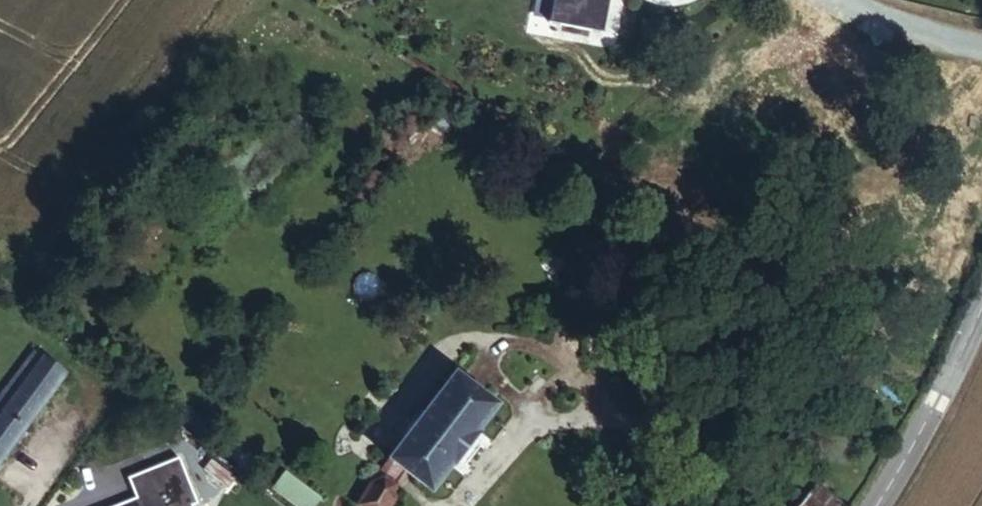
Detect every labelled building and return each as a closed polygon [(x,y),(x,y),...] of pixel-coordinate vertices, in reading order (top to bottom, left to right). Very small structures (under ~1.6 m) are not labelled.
[(565,24),(615,32),(622,0),(569,0),(565,24)] [(0,407),(0,457),(5,461),(69,372),(40,351),(0,407)] [(464,366),(394,452),(437,488),(507,400),(464,366)] [(61,505),(196,505),(192,493),(197,491),(182,444),(151,455),(159,476),(137,484),(139,488),(89,504),(87,498),(61,505)] [(318,494),(281,467),(267,486),(296,505),(310,505),(318,494)] [(361,497),(373,505),(403,505),(397,500),(401,482),(390,472),(374,479),(361,497)] [(827,482),(817,494),(830,505),(853,505),(827,482)] [(817,494),(805,505),(830,505),(817,494)]
